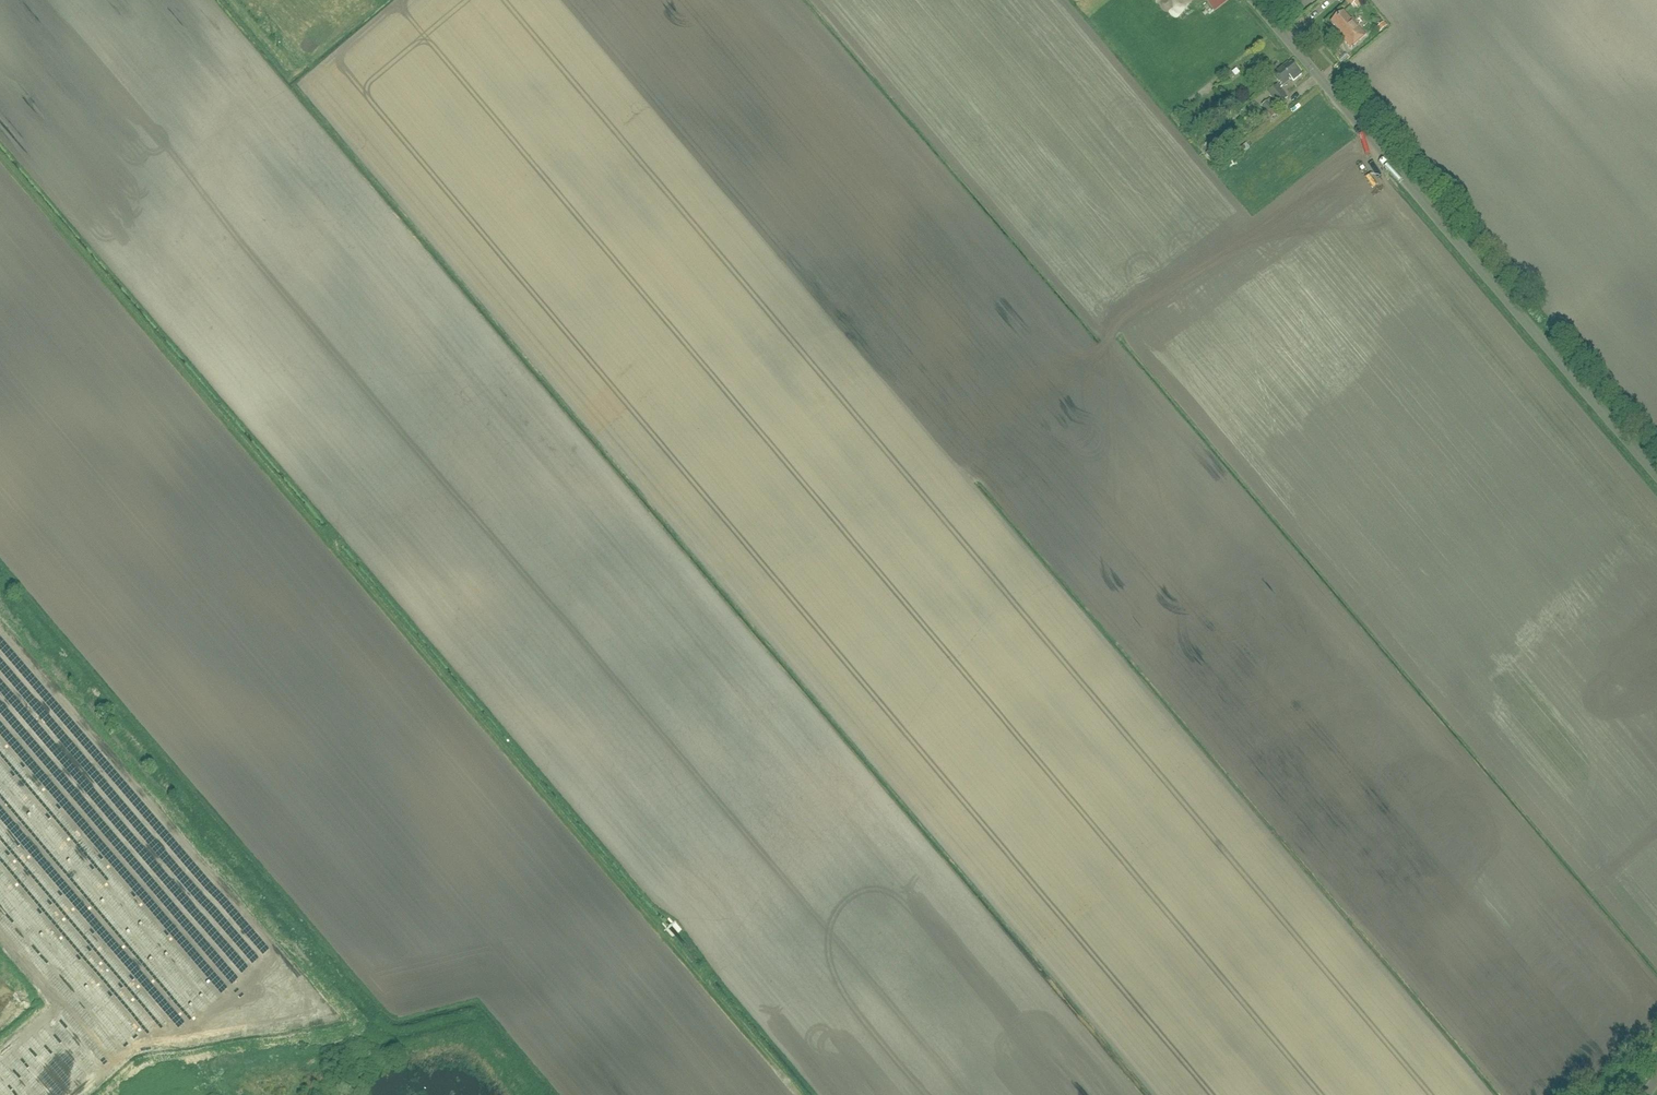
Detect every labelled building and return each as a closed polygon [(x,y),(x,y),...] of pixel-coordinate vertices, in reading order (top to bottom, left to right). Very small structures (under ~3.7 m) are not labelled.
[(1230,0),(1212,0),(1207,3),(1214,12),(1230,0)] [(1350,49),(1365,36),(1354,23),(1352,24),(1343,13),(1331,23),(1340,34),(1339,36),(1350,49)] [(1291,80),(1282,69),(1270,79),(1264,71),(1252,81),(1261,91),(1264,89),(1271,97),(1291,80)] [(1283,100),(1286,107),(1295,104),(1292,97),(1283,100)] [(1269,115),(1274,111),(1267,102),(1262,107),(1269,115)] [(1223,141),(1206,155),(1212,162),(1228,147),(1223,141)] [(1246,145),(1236,152),(1240,156),(1249,149),(1246,145)]
